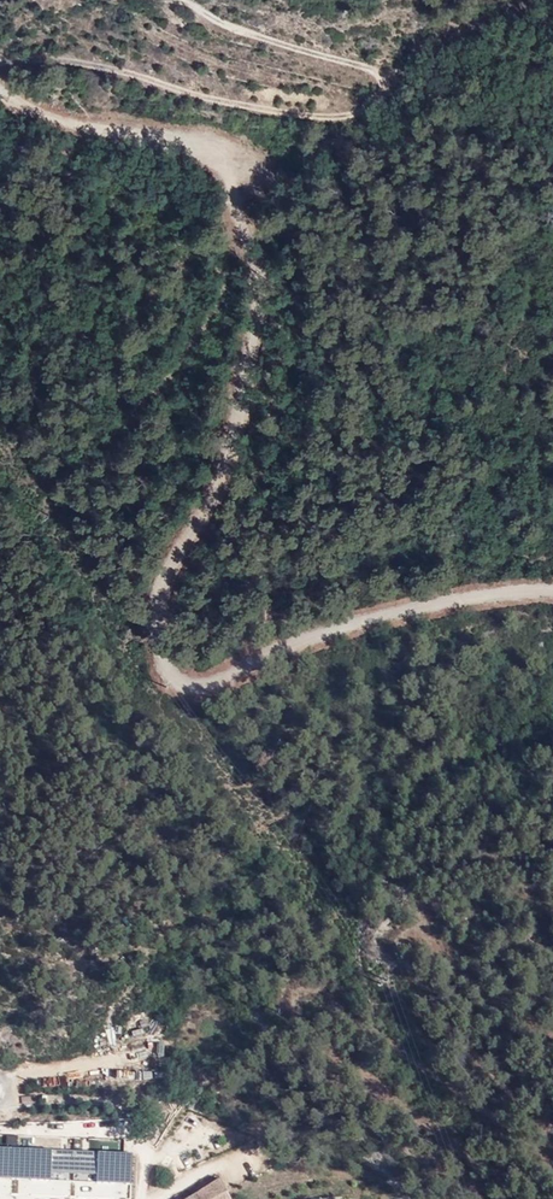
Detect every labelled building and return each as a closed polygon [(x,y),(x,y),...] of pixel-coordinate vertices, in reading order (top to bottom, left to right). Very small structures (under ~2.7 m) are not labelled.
[(147,1059),(146,1077),(155,1077),(155,1059),(147,1059)] [(0,1146),(0,1172),(100,1176),(100,1165),(117,1165),(117,1167),(124,1168),(125,1154),(106,1153),(106,1150),(0,1146)] [(231,1189),(224,1192),(218,1182),(209,1187),(202,1190),(187,1198),(235,1198),(231,1189)]
